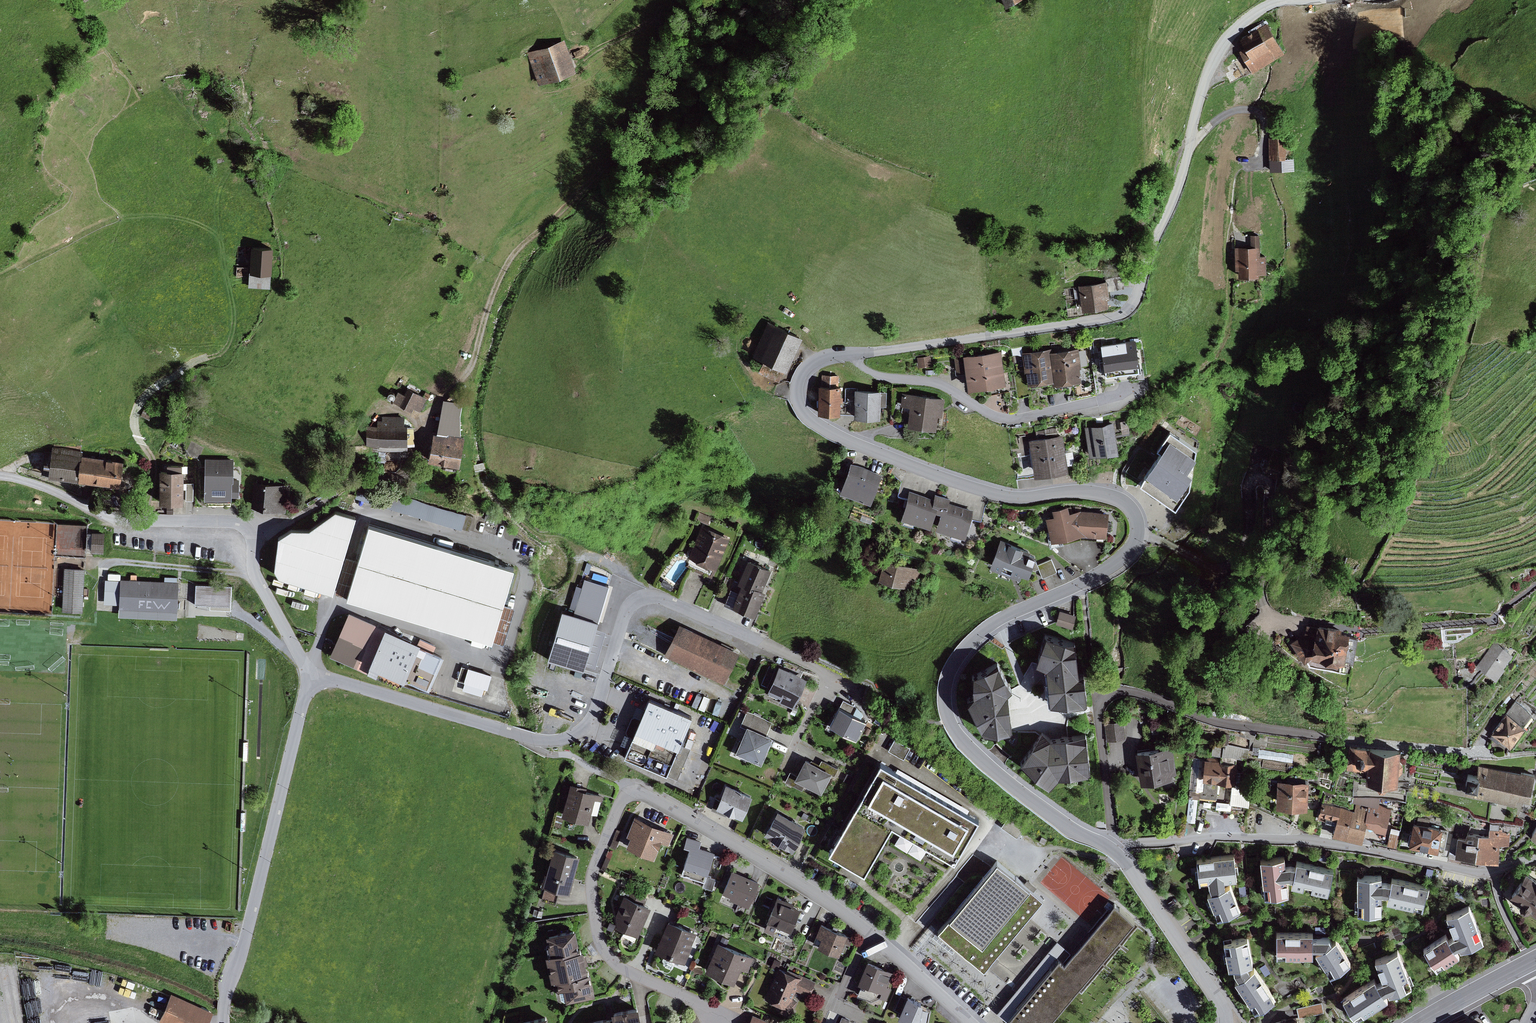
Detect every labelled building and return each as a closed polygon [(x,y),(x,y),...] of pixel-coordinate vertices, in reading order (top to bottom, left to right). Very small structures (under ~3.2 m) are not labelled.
[(1239,49),(1252,70),(1284,51),(1267,22),(1240,37),(1245,46),(1239,49)] [(561,36),(524,52),(538,84),(575,68),(561,36)] [(1291,136),(1269,137),(1270,156),(1292,155),(1291,136)] [(1292,155),(1270,156),(1270,169),(1294,167),(1294,155),(1292,155)] [(1239,266),(1239,273),(1259,273),(1259,270),(1266,270),(1266,253),(1260,253),(1260,233),(1251,233),(1251,245),(1235,246),(1235,266),(1239,266)] [(282,246),(254,245),(253,274),(281,274),(282,246)] [(1107,279),(1109,288),(1124,286),(1123,275),(1107,277),(1107,279)] [(1107,279),(1079,283),(1082,307),(1108,304),(1107,296),(1110,296),(1109,288),(1107,279)] [(801,337),(768,321),(753,353),(763,357),(784,368),(786,368),(801,337)] [(1138,339),(1100,344),(1104,374),(1140,369),(1138,358),(1141,358),(1138,339)] [(1078,346),(1049,350),(1052,377),(1053,381),(1081,377),(1080,365),(1081,364),(1078,346)] [(1048,347),(1022,351),(1025,369),(1026,369),(1028,380),(1052,377),(1049,350),(1048,347)] [(983,351),(987,384),(1005,382),(1001,348),(983,351)] [(983,351),(964,353),(964,355),(953,357),(956,373),(965,372),(967,387),(987,384),(983,351)] [(930,355),(917,357),(918,365),(931,363),(930,355)] [(784,368),(763,357),(757,368),(779,379),(784,368)] [(822,373),(822,383),(838,383),(839,374),(822,373)] [(822,383),(820,383),(818,410),(840,411),(841,384),(838,383),(822,383)] [(427,396),(408,386),(403,396),(396,392),(393,399),(411,409),(413,405),(420,409),(427,396)] [(880,388),(855,387),(854,413),(880,414),(880,388)] [(943,397),(903,392),(901,404),(910,405),(908,424),(936,427),(938,413),(941,413),(943,397)] [(463,402),(443,399),(437,429),(461,434),(461,414),(463,402)] [(377,425),(366,425),(366,448),(408,448),(408,423),(404,423),(404,415),(377,416),(377,425)] [(1114,421),(1085,426),(1090,453),(1119,448),(1114,421)] [(1044,430),(1046,436),(1058,434),(1056,427),(1044,429),(1044,430)] [(1197,445),(1170,427),(1157,446),(1160,448),(1141,479),(1176,502),(1190,483),(1197,445)] [(448,434),(434,431),(428,458),(459,464),(465,436),(449,432),(448,434)] [(1058,434),(1046,436),(1051,470),(1068,467),(1068,464),(1075,463),(1073,450),(1065,451),(1062,433),(1058,434)] [(1037,438),(1029,439),(1031,454),(1034,473),(1051,470),(1046,436),(1037,438)] [(93,479),(96,455),(82,453),(83,449),(52,445),(48,473),(93,479)] [(93,479),(119,482),(122,458),(96,455),(93,479)] [(234,457),(205,457),(204,499),(231,499),(231,495),(239,495),(239,478),(233,478),(234,457)] [(866,466),(851,461),(840,487),(855,493),(866,466)] [(881,472),(866,466),(855,493),(871,499),(881,472)] [(183,468),(160,467),(160,499),(183,500),(183,468)] [(289,486),(254,481),(251,504),(286,508),(289,486)] [(933,497),(909,489),(902,514),(930,522),(935,508),(941,509),(936,524),(952,528),(950,536),(961,539),(963,532),(966,533),(973,509),(948,501),(950,496),(935,492),(933,497)] [(1081,531),(1081,508),(1070,510),(1068,504),(1052,507),(1054,513),(1045,515),(1051,539),(1081,531)] [(333,589),(355,513),(336,507),(310,525),(293,525),(278,534),(274,564),(279,574),(333,589)] [(1081,508),(1081,531),(1106,536),(1107,528),(1111,529),(1111,522),(1108,521),(1109,512),(1081,508)] [(513,562),(370,519),(347,594),(491,637),(513,562)] [(87,526),(58,524),(56,554),(86,557),(87,530),(87,526)] [(730,535),(702,524),(689,555),(717,567),(730,535)] [(108,532),(92,531),(91,551),(107,552),(108,532)] [(1031,548),(1000,536),(990,562),(1020,574),(1021,570),(1029,572),(1034,559),(1033,559),(1035,553),(1030,550),(1031,548)] [(772,567),(748,557),(738,580),(742,581),(762,590),(772,567)] [(919,568),(885,557),(878,576),(913,587),(919,568)] [(1051,558),(1038,564),(1043,576),(1056,570),(1051,558)] [(85,568),(64,567),(63,609),(83,610),(85,568)] [(177,611),(179,581),(177,581),(110,578),(106,578),(104,604),(119,604),(119,608),(177,611)] [(733,602),(742,581),(738,580),(735,578),(724,602),(731,605),(733,602)] [(762,590),(742,581),(733,602),(755,612),(765,591),(762,590)] [(575,609),(582,586),(576,584),(569,607),(575,609)] [(420,640),(349,609),(329,653),(401,685),(404,677),(427,688),(442,654),(418,643),(420,640)] [(1075,615),(1059,610),(1056,622),(1072,626),(1075,615)] [(738,650),(680,622),(665,653),(723,681),(738,650)] [(1336,626),(1317,622),(1316,625),(1306,623),(1305,632),(1292,641),(1305,659),(1312,654),(1344,660),(1350,630),(1336,628),(1336,626)] [(606,628),(595,625),(585,661),(595,664),(606,628)] [(1037,658),(1047,661),(1051,699),(1087,694),(1084,668),(1079,669),(1075,639),(1065,634),(1046,630),(1037,658)] [(1511,651),(1495,639),(1477,663),(1497,677),(1505,665),(1502,663),(1511,651)] [(985,663),(973,670),(974,690),(968,695),(985,727),(1011,724),(1006,672),(998,659),(985,663)] [(807,676),(779,665),(768,691),(781,696),(779,702),(793,708),(807,676)] [(460,666),(452,692),(465,695),(472,670),(460,666)] [(691,714),(650,696),(645,707),(641,717),(640,717),(635,715),(632,717),(626,731),(628,734),(633,736),(632,737),(629,745),(625,754),(677,777),(689,749),(678,744),(691,714)] [(1506,710),(1524,722),(1523,724),(1527,727),(1535,713),(1535,708),(1525,701),(1523,703),(1514,698),(1506,710)] [(843,699),(840,705),(853,712),(857,705),(843,699)] [(633,713),(641,717),(645,707),(637,704),(633,713)] [(840,705),(839,704),(830,723),(856,736),(865,717),(853,712),(840,705)] [(747,724),(767,733),(772,721),(747,710),(741,724),(746,727),(747,724)] [(1524,722),(1506,710),(1492,731),(1493,732),(1502,738),(1510,743),(1523,724),(1524,722)] [(1123,720),(1105,722),(1107,739),(1125,737),(1123,720)] [(767,733),(747,724),(746,727),(736,750),(762,761),(773,735),(767,733)] [(1042,730),(1020,758),(1051,779),(1058,768),(1089,764),(1086,732),(1049,734),(1042,730)] [(1502,738),(1493,732),(1490,736),(1498,742),(1502,738)] [(1234,735),(1226,733),(1224,742),(1232,743),(1234,735)] [(629,745),(632,737),(624,734),(621,742),(629,745)] [(895,739),(889,750),(904,758),(910,747),(895,739)] [(1247,756),(1249,748),(1213,740),(1211,751),(1242,758),(1243,755),(1247,756)] [(1172,744),(1136,750),(1141,781),(1177,776),(1172,744)] [(1400,748),(1350,745),(1349,763),(1368,764),(1367,775),(1377,775),(1379,777),(1383,778),(1386,776),(1397,777),(1398,770),(1402,768),(1403,761),(1399,759),(1400,748)] [(1293,755),(1259,750),(1258,757),(1292,762),(1293,755)] [(1200,795),(1204,757),(1193,755),(1186,821),(1195,822),(1198,795),(1200,795)] [(1220,757),(1207,755),(1207,757),(1204,757),(1200,795),(1217,797),(1219,780),(1235,782),(1238,762),(1219,760),(1220,757)] [(819,764),(806,757),(797,774),(790,771),(785,781),(802,789),(805,783),(821,791),(831,772),(832,770),(819,764)] [(822,759),(819,764),(832,770),(831,772),(835,774),(839,767),(822,759)] [(978,816),(881,759),(841,827),(829,850),(863,869),(892,822),(954,857),(978,816)] [(1533,773),(1479,764),(1478,771),(1467,770),(1464,793),(1515,801),(1517,793),(1530,795),(1533,773)] [(1309,780),(1278,779),(1277,803),(1308,805),(1309,780)] [(584,786),(571,782),(561,815),(588,823),(596,798),(602,800),(604,794),(583,788),(584,786)] [(1250,794),(1233,782),(1230,803),(1248,806),(1250,794)] [(751,794),(726,783),(719,798),(715,796),(711,806),(725,812),(727,807),(742,814),(751,794)] [(1353,803),(1355,804),(1378,809),(1379,804),(1380,799),(1354,798),(1353,803)] [(1347,837),(1354,809),(1322,800),(1317,818),(1325,821),(1327,814),(1338,817),(1333,833),(1347,837)] [(1355,804),(1354,809),(1347,837),(1362,840),(1366,825),(1386,830),(1391,807),(1379,804),(1378,809),(1355,804)] [(764,831),(792,847),(806,825),(778,809),(764,831)] [(674,832),(635,815),(627,833),(631,834),(626,843),(654,856),(661,841),(668,845),(674,832)] [(1417,820),(1413,819),(1409,841),(1444,848),(1449,822),(1418,816),(1417,820)] [(1478,820),(1477,827),(1488,830),(1489,822),(1478,820)] [(1400,829),(1392,827),(1388,844),(1396,846),(1400,829)] [(1488,834),(1478,832),(1475,855),(1498,858),(1499,842),(1508,843),(1509,832),(1502,832),(1503,829),(1489,827),(1488,834)] [(616,829),(610,846),(615,848),(622,831),(616,829)] [(1465,835),(1457,834),(1455,853),(1475,855),(1478,832),(1466,831),(1465,835)] [(689,846),(681,874),(705,881),(715,852),(699,847),(701,841),(687,836),(684,845),(689,846)] [(585,855),(556,848),(546,883),(576,891),(585,855)] [(1234,851),(1197,856),(1199,881),(1208,880),(1212,888),(1207,890),(1218,915),(1240,906),(1230,881),(1225,882),(1224,877),(1237,876),(1234,851)] [(1260,855),(1263,894),(1288,892),(1286,873),(1293,875),(1291,881),(1329,890),(1333,867),(1297,858),(1295,862),(1293,862),(1290,861),(1285,862),(1284,853),(1260,855)] [(1321,853),(1319,859),(1329,861),(1330,855),(1321,853)] [(610,857),(606,856),(601,868),(606,870),(610,857)] [(1041,896),(997,860),(939,929),(983,966),(1041,896)] [(1433,869),(1427,867),(1425,878),(1431,879),(1433,869)] [(1526,868),(1509,894),(1515,898),(1512,901),(1520,906),(1521,905),(1524,907),(1528,906),(1535,911),(1535,874),(1526,868)] [(759,881),(732,869),(723,890),(731,893),(729,897),(748,906),(759,881)] [(1357,871),(1357,911),(1381,910),(1381,889),(1389,888),(1387,898),(1423,906),(1427,883),(1392,875),(1391,879),(1389,879),(1386,878),(1382,878),(1382,872),(1357,871)] [(629,895),(624,893),(615,912),(617,924),(638,933),(650,904),(640,900),(643,894),(631,889),(629,895)] [(1454,895),(1464,897),(1465,891),(1456,889),(1454,895)] [(799,908),(776,899),(764,929),(773,933),(776,924),(790,930),(799,908)] [(1016,1022),(1045,1022),(1133,918),(1114,902),(1065,961),(1058,956),(1056,959),(1017,1005),(1008,1016),(1016,1022)] [(1483,938),(1469,903),(1446,912),(1454,932),(1448,935),(1446,932),(1423,946),(1437,967),(1460,952),(1454,944),(1459,942),(1461,947),(1483,938)] [(698,932),(667,918),(654,949),(664,954),(662,958),(665,965),(671,968),(675,959),(685,963),(698,932)] [(847,933),(821,923),(813,943),(839,953),(847,933)] [(584,929),(558,934),(561,952),(554,953),(558,980),(570,978),(574,999),(603,994),(600,974),(595,974),(590,948),(587,948),(584,929)] [(1313,930),(1277,930),(1277,953),(1313,953),(1313,943),(1323,944),(1316,949),(1331,972),(1350,959),(1336,936),(1332,938),(1329,934),(1313,934),(1313,930)] [(1252,961),(1247,935),(1223,939),(1228,965),(1234,964),(1235,969),(1239,975),(1234,978),(1256,1007),(1274,995),(1254,965),(1251,966),(1246,961),(1252,961)] [(754,955),(717,940),(706,969),(734,981),(740,966),(748,969),(754,955)] [(1057,940),(997,1010),(1006,1018),(1008,1016),(1017,1005),(1015,1004),(1056,959),(1064,946),(1057,940)] [(1412,983),(1397,948),(1375,957),(1382,977),(1377,979),(1375,976),(1343,996),(1357,1017),(1388,996),(1384,990),(1387,988),(1389,992),(1412,983)] [(773,958),(770,966),(776,968),(779,960),(773,958)] [(898,975),(867,961),(858,980),(860,982),(882,991),(879,996),(887,1000),(898,975)] [(817,981),(777,966),(765,997),(782,1004),(779,1011),(789,1015),(790,1006),(797,999),(792,997),(795,989),(811,996),(817,981)] [(882,991),(860,982),(854,994),(872,1001),(879,996),(882,991)] [(171,992),(159,1020),(166,1022),(207,1022),(213,1011),(171,992)] [(900,1011),(906,997),(900,994),(894,1008),(900,1011)] [(908,994),(906,997),(900,1011),(898,1016),(917,1022),(929,1022),(933,1010),(935,1005),(908,994)] [(1322,1001),(1296,1007),(1299,1017),(1324,1011),(1322,1001)] [(8,1002),(0,1003),(0,1022),(11,1022),(8,1002)] [(642,1020),(638,1004),(612,1010),(612,1012),(609,1013),(606,1014),(606,1016),(580,1022),(641,1022),(642,1020)] [(753,1014),(749,1022),(769,1022),(770,1021),(753,1014)]
